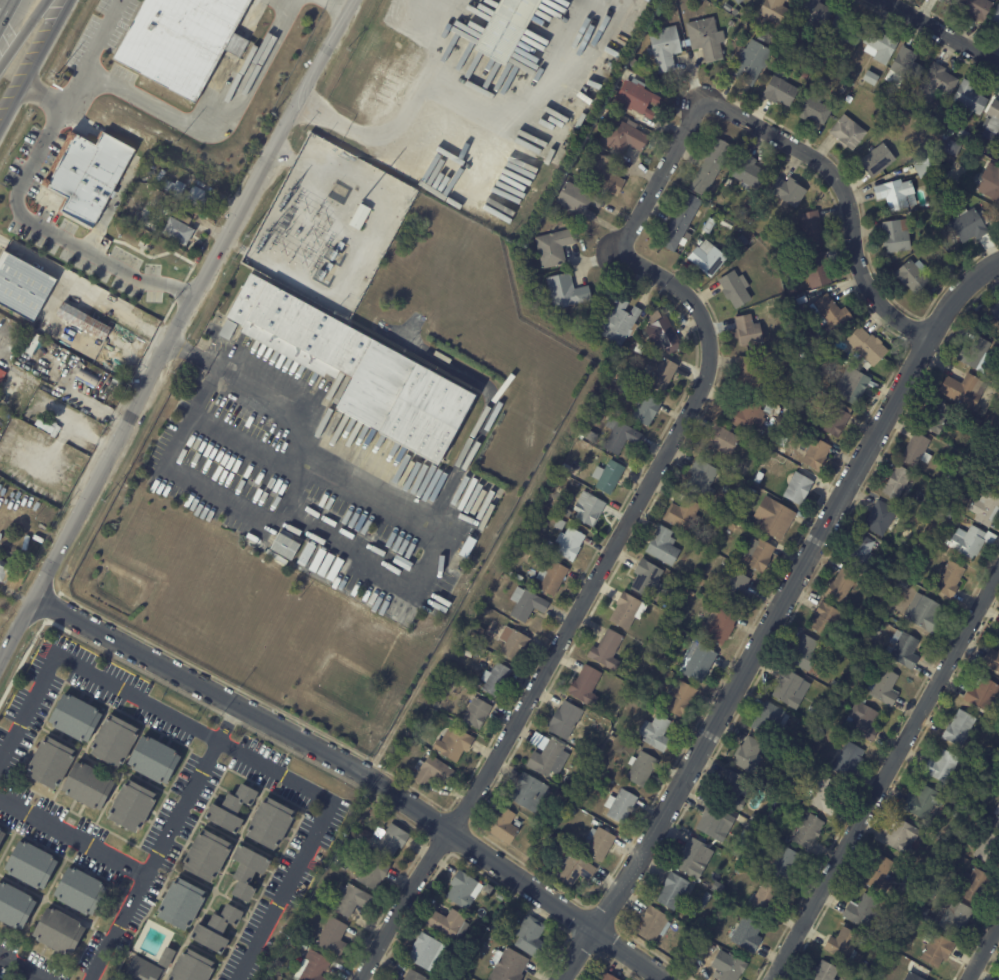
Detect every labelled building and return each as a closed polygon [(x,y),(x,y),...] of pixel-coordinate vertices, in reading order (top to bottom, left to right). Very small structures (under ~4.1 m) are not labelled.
[(113,59),(145,0),(251,0),(234,31),(252,41),(243,59),(226,49),(196,104),(113,59)] [(470,48),(497,0),(538,0),(502,65),(470,48)] [(757,13),(764,0),(784,0),(781,5),(791,11),(783,27),(757,13)] [(796,13),(803,0),(818,0),(818,1),(832,9),(819,32),(809,27),(812,21),(796,13)] [(956,9),(961,0),(989,0),(991,1),(981,22),(956,9)] [(729,12),(723,7),(726,3),(733,7),(729,12)] [(997,3),(998,4),(998,25),(988,19),(997,3)] [(734,8),(740,13),(737,17),(731,12),(734,8)] [(840,10),(851,16),(848,21),(863,30),(854,46),(827,30),(838,9),(840,10)] [(708,60),(704,61),(701,47),(692,50),(685,23),(712,16),(722,57),(708,60)] [(756,16),(761,18),(758,24),(753,21),(756,16)] [(680,52),(673,53),(676,70),(658,73),(654,54),(648,55),(647,48),(651,47),(648,30),(676,25),(682,51),(680,52)] [(874,29),(898,43),(885,65),(873,58),(874,56),(864,50),(867,45),(862,42),(871,27),(874,29)] [(751,87),(743,82),(747,74),(742,71),(737,79),(729,75),(739,57),(737,56),(742,48),(744,48),(750,38),(754,41),(757,36),(764,40),(761,45),(772,51),(766,61),(767,62),(763,69),(762,68),(751,87)] [(904,45),(918,52),(913,62),(924,67),(916,82),(903,75),(898,85),(891,81),(895,72),(890,69),(902,44),(904,45)] [(825,47),(829,50),(824,59),(820,56),(825,47)] [(936,63),(945,68),(944,71),(958,79),(947,99),(937,93),(940,88),(937,87),(928,102),(914,94),(933,61),(936,63)] [(867,70),(878,76),(873,86),(861,79),(866,69),(867,70)] [(800,73),(802,70),(808,73),(806,78),(799,74),(800,73)] [(774,76),(778,78),(779,77),(783,80),(783,81),(797,89),(788,106),(778,100),(777,102),(775,102),(774,103),(760,95),(772,74),(774,76)] [(644,86),(642,88),(657,96),(654,103),(648,100),(645,107),(653,112),(650,119),(631,109),(630,110),(612,101),(624,78),(630,81),(632,77),(645,84),(644,86)] [(966,80),(975,85),(972,90),(988,99),(978,115),(972,111),(969,116),(958,110),(960,105),(950,99),(963,78),(966,80)] [(822,124),(807,115),(804,120),(793,113),(804,94),(810,97),(813,91),(822,96),(818,102),(831,109),(822,124)] [(844,99),(847,94),(854,98),(851,103),(844,99)] [(995,98),(998,100),(998,132),(998,131),(997,133),(986,127),(992,116),(986,113),(994,98),(995,98)] [(634,128),(649,136),(640,151),(627,143),(619,157),(592,142),(608,114),(625,123),(627,119),(637,124),(634,128)] [(846,146),(828,132),(843,114),(866,133),(851,151),(846,146)] [(929,114),(937,119),(934,124),(926,119),(929,114)] [(945,132),(947,127),(954,130),(951,135),(945,132)] [(960,128),(971,134),(966,141),(956,135),(960,128)] [(99,144),(106,130),(139,148),(95,228),(63,210),(71,196),(45,182),(73,130),(99,144)] [(688,188),(716,137),(732,146),(703,196),(688,188)] [(951,140),(961,145),(956,156),(946,152),(948,147),(947,147),(949,142),(950,143),(951,140)] [(870,177),(858,161),(870,152),(869,151),(882,142),(895,159),(871,178),(870,177)] [(617,164),(612,173),(625,180),(616,196),(580,176),(593,151),(617,164)] [(745,154),(757,161),(755,165),(766,171),(756,190),(748,186),(746,189),(739,185),(741,181),(730,175),(742,153),(745,154)] [(989,161),(998,166),(998,201),(975,188),(981,177),(980,176),(989,161)] [(172,166),(189,174),(185,183),(168,174),(172,166)] [(947,180),(942,177),(947,169),(951,172),(947,180)] [(779,178),(786,182),(789,177),(795,181),(794,182),(806,190),(794,209),(767,191),(777,176),(779,178)] [(165,179),(173,183),(168,192),(160,188),(165,179)] [(212,186),(209,193),(211,194),(202,210),(186,201),(194,186),(196,186),(200,179),(212,186)] [(912,189),(914,194),(913,194),(916,204),(889,211),(885,197),(876,199),(872,186),(900,179),(901,183),(910,180),(912,189)] [(601,201),(597,208),(588,203),(585,208),(594,214),(590,221),(570,211),(569,212),(552,202),(564,180),(602,200),(601,201)] [(697,208),(687,226),(694,229),(688,241),(681,237),(673,252),(658,243),(686,192),(701,200),(697,208)] [(359,230),(349,224),(361,203),(371,209),(359,230)] [(988,231),(976,238),(973,235),(961,243),(948,223),(959,216),(956,210),(964,206),(967,211),(974,207),(977,213),(982,211),(988,221),(983,224),(988,231)] [(187,222),(186,225),(167,216),(171,208),(189,218),(187,222)] [(817,211),(823,233),(818,234),(820,243),(806,246),(797,215),(817,210),(817,211)] [(163,220),(166,216),(191,229),(183,246),(157,232),(163,220)] [(709,234),(702,230),(709,218),(716,222),(709,234)] [(882,235),(882,234),(883,234),(882,222),(906,219),(909,250),(886,252),(885,245),(883,246),(882,235)] [(576,242),(561,246),(565,262),(541,268),(534,237),(572,228),(576,242)] [(749,241),(745,245),(739,239),(743,235),(749,241)] [(698,267),(686,258),(696,246),(706,254),(712,246),(726,257),(710,277),(698,267)] [(836,254),(838,259),(827,263),(828,265),(826,265),(831,282),(811,289),(810,286),(805,287),(801,275),(807,273),(802,257),(824,251),(824,252),(835,249),(836,254)] [(35,323),(0,305),(0,250),(47,274),(57,280),(35,323)] [(913,293),(906,285),(904,286),(893,273),(909,258),(914,263),(918,259),(926,268),(921,273),(928,280),(913,293)] [(942,269),(947,264),(951,268),(946,273),(942,269)] [(734,271),(737,277),(742,274),(749,287),(745,289),(751,298),(734,308),(728,298),(726,300),(720,290),(722,289),(717,279),(733,269),(734,271)] [(588,285),(592,300),(554,310),(546,277),(570,271),(574,288),(588,285)] [(451,441),(439,464),(380,431),(381,429),(338,406),(355,376),(346,370),(342,377),(332,372),(330,375),(248,329),(250,325),(233,315),(257,272),(477,394),(451,441)] [(835,303),(840,310),(844,306),(852,317),(834,331),(812,303),(826,292),(835,303)] [(798,305),(795,299),(804,295),(806,301),(798,305)] [(623,299),(628,302),(623,311),(628,314),(633,306),(641,310),(619,346),(598,334),(601,329),(596,326),(606,310),(611,313),(620,298),(623,299)] [(987,307),(998,300),(998,320),(996,322),(987,307)] [(90,316),(109,327),(102,340),(53,313),(60,301),(90,316)] [(665,316),(679,340),(677,342),(680,347),(667,354),(659,340),(651,344),(642,328),(650,324),(645,316),(657,310),(661,318),(665,316)] [(740,346),(739,337),(735,338),(733,329),(737,329),(735,317),(751,314),(752,321),(753,321),(753,323),(756,323),(757,324),(760,323),(763,341),(740,346)] [(230,322),(235,324),(226,340),(216,335),(224,319),(230,322)] [(585,327),(588,322),(593,324),(590,330),(585,327)] [(860,327),(869,336),(871,335),(874,339),(876,337),(881,343),(880,344),(887,351),(872,366),(845,338),(859,325),(860,327)] [(809,330),(815,342),(803,347),(797,335),(809,330)] [(957,360),(964,347),(969,350),(976,336),(990,344),(985,353),(992,357),(983,374),(957,360)] [(769,363),(769,355),(781,354),(781,363),(769,363)] [(737,367),(738,356),(756,359),(755,370),(761,370),(759,388),(735,385),(737,367)] [(675,372),(663,394),(643,383),(648,375),(651,377),(662,357),(678,366),(675,372)] [(871,379),(855,407),(832,394),(847,366),(871,379)] [(80,367),(99,378),(95,385),(76,374),(80,367)] [(937,391),(946,375),(960,383),(967,372),(983,382),(976,394),(979,395),(971,410),(937,391)] [(116,399),(109,395),(115,384),(122,388),(116,399)] [(660,403),(646,427),(629,417),(637,404),(630,401),(637,390),(660,403)] [(800,400),(804,394),(811,398),(807,404),(800,400)] [(725,404),(740,410),(745,399),(760,406),(759,409),(762,410),(760,416),(765,418),(758,435),(719,419),(725,404)] [(952,409),(938,435),(923,427),(937,401),(952,409)] [(766,402),(781,408),(776,419),(761,413),(766,402)] [(849,414),(850,415),(837,440),(819,429),(832,404),(839,408),(841,405),(851,410),(849,414)] [(641,436),(635,446),(625,440),(616,456),(601,447),(611,430),(605,426),(610,417),(641,436)] [(783,426),(787,418),(796,423),(792,431),(783,426)] [(713,430),(716,425),(740,438),(729,457),(708,445),(711,438),(709,437),(713,430)] [(584,429),(597,435),(592,444),(580,438),(584,429)] [(922,436),(930,440),(924,452),(931,456),(927,464),(919,460),(913,470),(898,462),(914,432),(922,436)] [(828,445),(830,447),(816,473),(800,464),(814,438),(828,445)] [(623,469),(609,496),(593,487),(597,480),(590,477),(596,466),(603,470),(609,459),(624,467),(623,469)] [(718,470),(709,487),(714,490),(709,500),(684,487),(698,460),(718,470)] [(903,468),(912,473),(895,501),(880,493),(896,464),(903,468)] [(989,478),(998,464),(998,485),(989,478)] [(812,482),(799,507),(781,497),(795,471),(813,481),(812,482)] [(759,483),(753,480),(758,472),(763,474),(759,483)] [(722,493),(721,490),(723,487),(726,486),(729,488),(730,491),(728,493),(725,495),(722,493)] [(984,490),(998,498),(998,509),(998,515),(994,524),(992,523),(988,528),(969,517),(972,512),(968,510),(975,499),(978,501),(984,490)] [(605,504),(592,528),(573,518),(576,512),(572,510),(583,491),(605,503),(605,504)] [(54,493),(61,496),(58,502),(51,498),(54,493)] [(957,498),(959,494),(968,499),(965,503),(957,498)] [(795,514),(778,541),(754,526),(758,520),(752,516),(765,495),(795,514)] [(685,497),(700,505),(684,533),(661,519),(670,502),(679,507),(684,497),(685,497)] [(902,515),(893,532),(886,529),(881,537),(861,526),(871,509),(872,509),(877,500),(897,511),(896,512),(902,515)] [(566,509),(571,512),(567,518),(562,515),(566,509)] [(945,517),(949,510),(957,514),(954,521),(945,517)] [(546,520),(549,514),(556,518),(553,523),(546,520)] [(557,518),(565,523),(561,531),(552,526),(557,518)] [(643,552),(659,524),(672,532),(669,537),(675,540),(671,546),(679,551),(670,567),(643,552)] [(988,531),(997,536),(992,545),(984,541),(976,557),(973,556),(971,560),(946,547),(953,533),(955,534),(958,528),(966,533),(970,525),(986,534),(987,531),(988,531)] [(271,548),(279,532),(282,534),(286,527),(297,533),(293,540),(300,544),(292,560),(271,548)] [(582,535),(585,536),(570,562),(553,553),(558,544),(554,541),(559,531),(564,534),(568,527),(582,535)] [(874,543),(869,552),(875,556),(866,573),(845,561),(859,535),(874,543)] [(706,536),(713,539),(710,545),(704,542),(706,536)] [(460,554),(469,537),(476,542),(467,558),(460,554)] [(758,538),(774,547),(768,558),(769,559),(761,575),(744,565),(746,563),(740,560),(743,555),(742,554),(751,538),(756,541),(758,538)] [(892,553),(897,555),(894,561),(889,558),(892,553)] [(629,588),(636,574),(633,572),(640,558),(662,571),(658,579),(659,579),(657,582),(661,584),(656,593),(651,590),(647,598),(629,588)] [(3,583),(0,581),(0,560),(12,567),(3,583)] [(568,569),(552,598),(536,589),(540,582),(535,579),(540,569),(545,572),(551,560),(568,569)] [(857,586),(854,584),(851,589),(850,588),(841,604),(824,595),(832,580),(833,581),(839,571),(830,567),(835,560),(843,564),(841,568),(857,576),(856,578),(860,580),(857,586)] [(888,560),(896,565),(893,570),(885,564),(888,560)] [(957,588),(951,598),(948,597),(948,598),(932,590),(949,560),(965,570),(956,586),(958,587),(957,588)] [(749,580),(742,592),(749,596),(741,609),(718,594),(734,569),(750,579),(749,580)] [(696,583),(699,577),(704,580),(701,586),(696,583)] [(549,603),(543,614),(532,609),(523,625),(508,616),(523,588),(549,603)] [(641,604),(626,631),(608,620),(617,605),(615,604),(622,591),(642,603),(641,604)] [(939,619),(930,634),(907,621),(909,619),(903,615),(916,593),(922,596),(922,595),(940,606),(935,615),(940,617),(939,619)] [(807,627),(813,616),(812,616),(821,601),(842,613),(837,622),(843,626),(833,643),(807,627)] [(737,617),(732,626),(734,627),(725,642),(724,641),(720,647),(697,633),(702,625),(708,629),(722,606),(738,616),(737,617)] [(871,636),(876,626),(882,630),(877,639),(871,636)] [(529,639),(520,654),(518,653),(513,662),(498,653),(504,641),(500,639),(505,629),(510,631),(512,628),(529,638),(529,639)] [(614,651),(615,651),(611,658),(618,662),(613,671),(585,655),(591,646),(596,648),(607,628),(622,637),(614,651)] [(913,652),(912,654),(918,658),(911,671),(888,658),(890,655),(884,652),(896,630),(902,633),(902,632),(919,641),(913,652)] [(469,637),(472,631),(480,635),(477,641),(469,637)] [(817,642),(812,653),(816,655),(807,673),(786,661),(802,633),(817,642)] [(717,655),(700,684),(677,671),(694,641),(717,654),(717,655)] [(998,653),(998,651),(998,675),(981,666),(990,648),(998,653)] [(509,670),(512,671),(497,699),(480,690),(484,683),(479,680),(484,671),(489,673),(492,668),(493,668),(496,662),(509,670)] [(571,684),(573,679),(575,681),(584,663),(601,673),(591,692),(598,697),(592,708),(567,694),(569,691),(567,690),(571,684)] [(777,683),(775,682),(784,668),(811,683),(798,707),(789,702),(786,706),(770,697),(777,683)] [(892,688),(891,689),(898,693),(890,708),(883,704),(881,709),(864,699),(869,689),(866,687),(873,674),(878,677),(882,668),(898,676),(892,688)] [(456,669),(462,673),(459,678),(453,674),(456,669)] [(983,677),(998,686),(998,690),(986,713),(962,699),(969,687),(975,690),(983,677)] [(697,692),(681,719),(664,709),(680,681),(697,691),(697,692)] [(72,694),(101,709),(100,712),(105,714),(91,741),(86,739),(84,741),(55,726),(57,723),(52,720),(66,693),(71,695),(72,694)] [(491,706),(492,706),(478,731),(460,721),(474,696),(491,706)] [(552,716),(556,709),(558,711),(563,700),(582,711),(565,742),(546,731),(549,726),(547,725),(552,716)] [(780,731),(779,733),(775,730),(769,739),(750,728),(765,701),(789,715),(780,731)] [(873,724),(872,725),(878,729),(870,743),(848,730),(853,720),(849,718),(858,702),(879,714),(873,724)] [(809,706),(820,712),(813,723),(804,717),(807,713),(806,712),(809,706)] [(943,734),(948,724),(950,725),(959,709),(976,719),(969,731),(973,734),(965,749),(961,747),(960,748),(941,737),(943,734)] [(140,730),(138,734),(140,735),(124,765),(123,764),(121,768),(94,753),(96,749),(93,747),(109,719),(111,720),(113,715),(140,730)] [(656,715),(670,722),(662,737),(668,740),(661,754),(639,742),(642,737),(636,734),(643,720),(650,724),(655,715),(656,715)] [(473,738),(465,753),(462,751),(455,764),(429,749),(435,739),(440,742),(446,730),(451,732),(453,727),(473,738)] [(151,736),(180,752),(179,754),(183,757),(169,784),(166,782),(165,784),(134,769),(136,766),(131,763),(145,736),(150,738),(151,736)] [(762,758),(751,777),(728,764),(739,745),(741,746),(747,736),(763,745),(757,755),(762,758)] [(63,784),(62,787),(60,786),(57,790),(30,776),(33,771),(31,770),(46,741),(48,742),(50,738),(77,752),(75,756),(77,758),(63,784)] [(539,755),(549,738),(564,747),(562,750),(569,753),(557,775),(549,770),(545,778),(523,765),(532,750),(539,755)] [(858,768),(848,785),(829,774),(837,759),(833,757),(838,747),(843,749),(847,742),(864,752),(861,758),(863,759),(858,768)] [(923,768),(928,759),(936,763),(943,750),(960,760),(945,786),(921,771),(923,768)] [(658,761),(642,790),(624,779),(631,766),(627,764),(631,757),(635,759),(640,751),(658,761)] [(442,786),(430,778),(422,789),(406,778),(419,760),(423,763),(429,755),(452,771),(442,786)] [(86,762),(114,777),(113,779),(118,782),(104,809),(100,808),(99,809),(68,794),(70,790),(65,788),(80,761),(85,764),(86,762)] [(516,781),(521,772),(548,785),(534,813),(507,800),(516,781)] [(753,785),(743,801),(745,802),(739,812),(719,801),(726,788),(722,786),(730,772),(753,785)] [(155,810),(146,828),(143,827),(140,832),(113,819),(116,813),(114,812),(129,780),(132,782),(133,778),(160,791),(158,797),(161,798),(155,810)] [(835,790),(819,816),(804,806),(819,781),(835,790)] [(243,814),(242,817),(248,820),(240,835),(209,817),(217,803),(226,807),(233,793),(239,796),(246,783),(264,793),(256,806),(249,802),(243,814)] [(940,806),(940,808),(934,805),(924,822),(901,809),(910,793),(917,797),(923,785),(945,797),(940,806)] [(637,797),(622,825),(605,815),(609,809),(603,806),(609,795),(615,798),(621,788),(637,797)] [(585,799),(579,796),(582,791),(587,794),(585,799)] [(298,811),(296,815),(298,816),(282,847),(280,846),(278,850),(250,836),(253,831),(251,830),(266,800),(269,801),(271,797),(298,811)] [(729,829),(723,826),(715,841),(695,830),(701,818),(700,818),(707,804),(734,819),(729,829)] [(514,815),(515,816),(509,824),(518,830),(507,847),(484,831),(500,806),(514,815)] [(816,841),(810,851),(802,846),(801,848),(790,841),(797,830),(792,827),(798,817),(803,820),(808,813),(824,823),(815,838),(817,840),(816,841)] [(882,843),(890,828),(890,827),(894,819),(895,820),(896,818),(920,832),(914,842),(908,839),(905,843),(911,846),(905,857),(882,843)] [(411,834),(403,848),(400,846),(393,858),(369,843),(374,834),(382,839),(392,822),(411,834)] [(9,833),(0,850),(0,826),(6,829),(5,831),(9,833)] [(616,838),(600,863),(583,853),(590,842),(586,839),(592,828),(596,831),(598,827),(616,838)] [(372,834),(369,840),(360,834),(363,828),(372,834)] [(236,843),(234,847),(236,848),(220,879),(217,878),(215,882),(188,867),(190,863),(188,862),(204,832),(206,833),(208,829),(236,843)] [(745,831),(752,835),(745,849),(739,846),(741,841),(738,839),(743,830),(745,831)] [(988,830),(998,837),(998,858),(994,867),(974,855),(988,830)] [(703,852),(699,858),(706,862),(696,880),(672,867),(689,836),(706,845),(703,852)] [(932,846),(937,838),(942,841),(937,849),(932,846)] [(46,889),(43,887),(42,889),(11,872),(12,870),(8,868),(23,840),(27,843),(28,841),(58,857),(56,859),(61,862),(46,889)] [(271,869),(268,875),(260,871),(254,884),(261,888),(253,903),(236,894),(242,881),(237,878),(245,862),(235,858),(242,843),(276,860),(271,869)] [(796,878),(791,887),(767,872),(782,847),(798,857),(788,873),(796,878)] [(591,866),(595,870),(585,882),(578,877),(568,890),(552,878),(574,850),(588,861),(587,863),(591,866)] [(893,863),(883,880),(890,884),(883,895),(860,882),(876,853),(893,863)] [(394,869),(389,878),(387,877),(380,891),(359,879),(373,854),(396,866),(394,869)] [(96,915),(92,913),(91,915),(61,898),(62,896),(58,894),(72,867),(77,869),(78,867),(107,883),(106,885),(110,888),(96,915)] [(983,898),(977,908),(957,896),(960,891),(959,890),(963,883),(959,881),(964,872),(969,875),(973,869),(993,881),(983,898)] [(474,878),(482,883),(473,896),(476,898),(468,909),(449,897),(456,887),(453,885),(462,870),(474,878)] [(689,883),(673,911),(656,902),(665,886),(662,885),(670,871),(689,883)] [(210,893),(208,896),(209,897),(193,928),(191,927),(189,931),(162,917),(164,912),(162,911),(177,881),(180,883),(182,878),(210,893)] [(20,929),(0,918),(0,883),(1,881),(6,883),(7,881),(36,897),(35,900),(39,902),(25,929),(21,927),(20,929)] [(772,904),(764,917),(744,905),(750,894),(755,896),(763,882),(779,891),(772,904)] [(376,897),(369,911),(359,905),(353,918),(336,910),(345,892),(341,890),(343,886),(347,889),(350,884),(376,897)] [(714,884),(722,888),(720,893),(712,889),(714,884)] [(700,914),(694,910),(705,892),(711,896),(700,914)] [(869,932),(841,917),(849,902),(857,906),(863,893),(879,902),(874,912),(878,914),(869,932)] [(973,911),(960,938),(936,926),(945,908),(948,910),(952,900),(973,910),(973,911)] [(230,928),(226,936),(234,940),(226,955),(193,938),(201,924),(210,929),(218,914),(224,917),(231,904),(248,913),(241,927),(233,923),(230,928)] [(643,915),(649,904),(669,918),(667,921),(670,924),(662,936),(659,934),(651,945),(632,932),(640,920),(640,919),(643,915)] [(926,915),(923,921),(912,915),(918,904),(929,910),(926,915)] [(74,954),(71,952),(70,954),(39,937),(40,935),(36,933),(51,905),(55,908),(56,906),(86,922),(84,924),(89,927),(74,954)] [(469,920),(458,940),(430,923),(437,909),(451,917),(456,908),(471,917),(469,920)] [(539,918),(550,925),(542,939),(550,943),(541,958),(518,945),(523,936),(519,933),(531,913),(539,918)] [(348,927),(342,938),(350,943),(343,956),(317,942),(332,915),(350,925),(348,927)] [(761,940),(752,956),(729,942),(744,917),(762,927),(756,936),(761,939),(761,940)] [(499,922),(506,926),(502,932),(495,928),(499,922)] [(822,950),(829,937),(835,940),(842,927),(858,937),(850,950),(857,954),(851,965),(846,962),(845,964),(822,950)] [(415,941),(421,930),(448,945),(434,971),(408,957),(414,946),(412,946),(415,941)] [(955,945),(946,962),(942,960),(937,970),(919,961),(928,945),(923,942),(927,935),(932,937),(933,934),(955,945)] [(299,938),(295,945),(289,941),(293,935),(299,938)] [(705,950),(698,945),(701,939),(709,944),(705,950)] [(180,952),(182,953),(172,970),(161,963),(170,946),(180,952)] [(529,976),(527,979),(496,979),(493,978),(501,964),(495,960),(501,949),(506,953),(511,946),(533,959),(532,962),(525,973),(529,976)] [(333,979),(332,979),(298,979),(296,979),(312,948),(313,948),(336,960),(330,971),(328,970),(325,975),(333,979)] [(218,968),(212,979),(171,979),(186,952),(188,954),(190,949),(218,963),(216,967),(218,968)] [(740,973),(736,979),(716,979),(711,977),(716,969),(711,966),(720,952),(727,956),(729,954),(747,964),(741,974),(740,973)] [(166,969),(160,979),(136,979),(128,976),(135,963),(130,960),(134,954),(138,956),(139,955),(166,969)] [(833,979),(835,979),(807,979),(814,966),(817,968),(821,960),(838,969),(833,979)] [(427,976),(425,979),(403,979),(410,967),(427,976)] [(606,973),(618,979),(599,979),(604,971),(606,973)] [(908,972),(923,979),(904,979),(908,972)]
